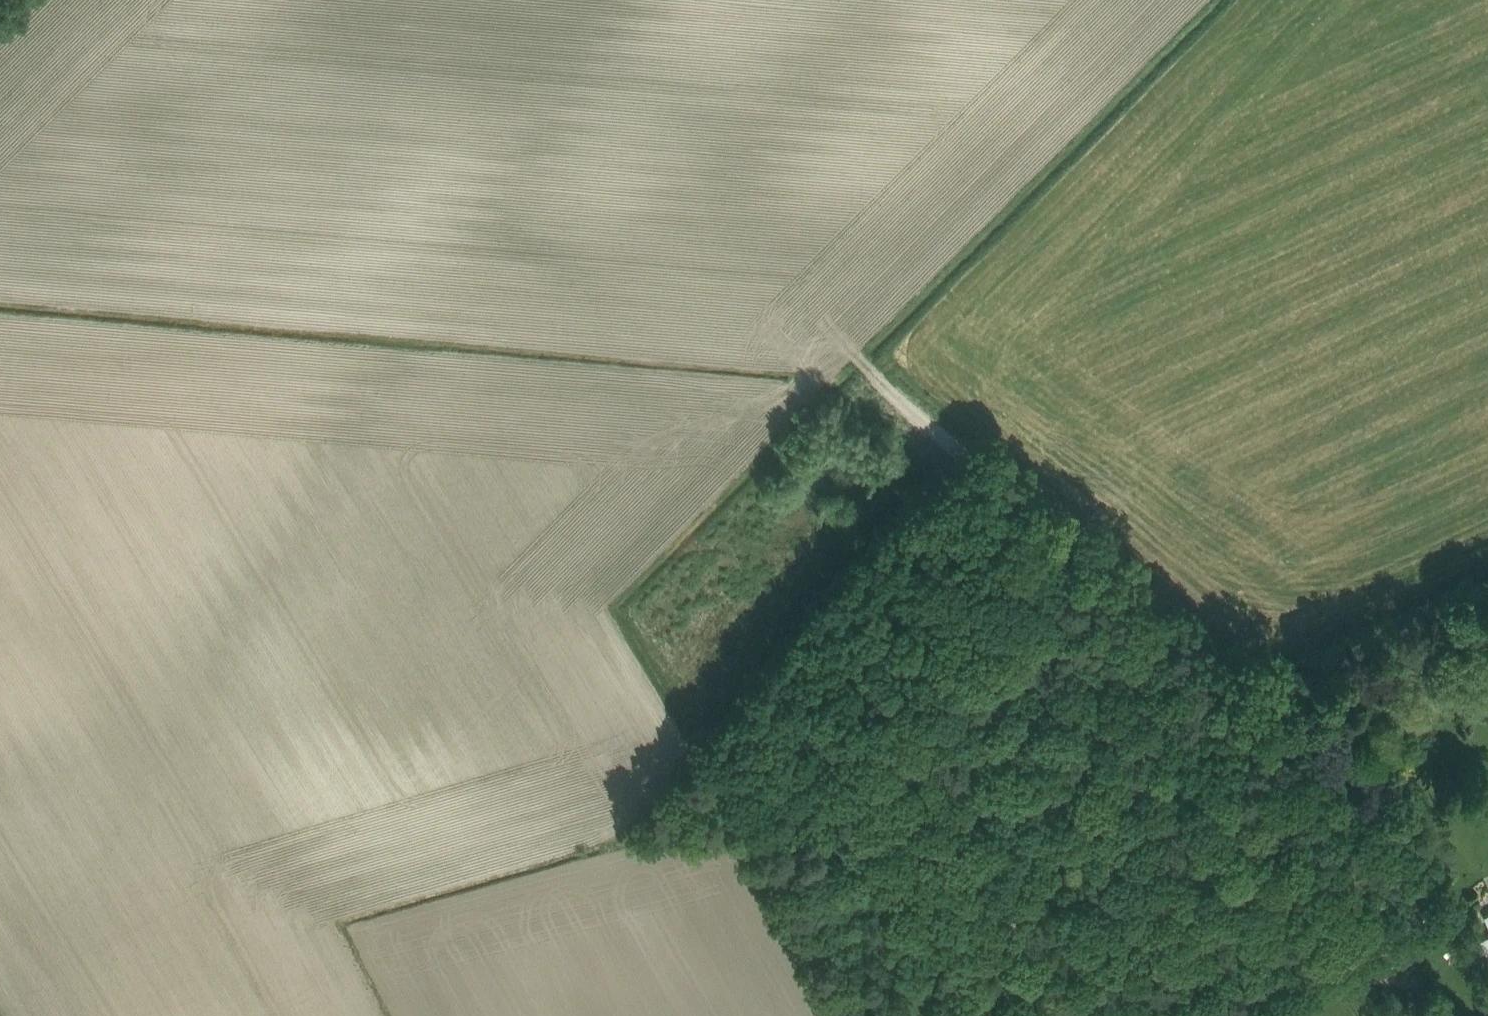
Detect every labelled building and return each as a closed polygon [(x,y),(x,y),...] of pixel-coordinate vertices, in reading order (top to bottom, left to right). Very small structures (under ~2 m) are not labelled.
[(1286,1004),(1301,993),(1296,985),(1281,995),(1286,1004)]
